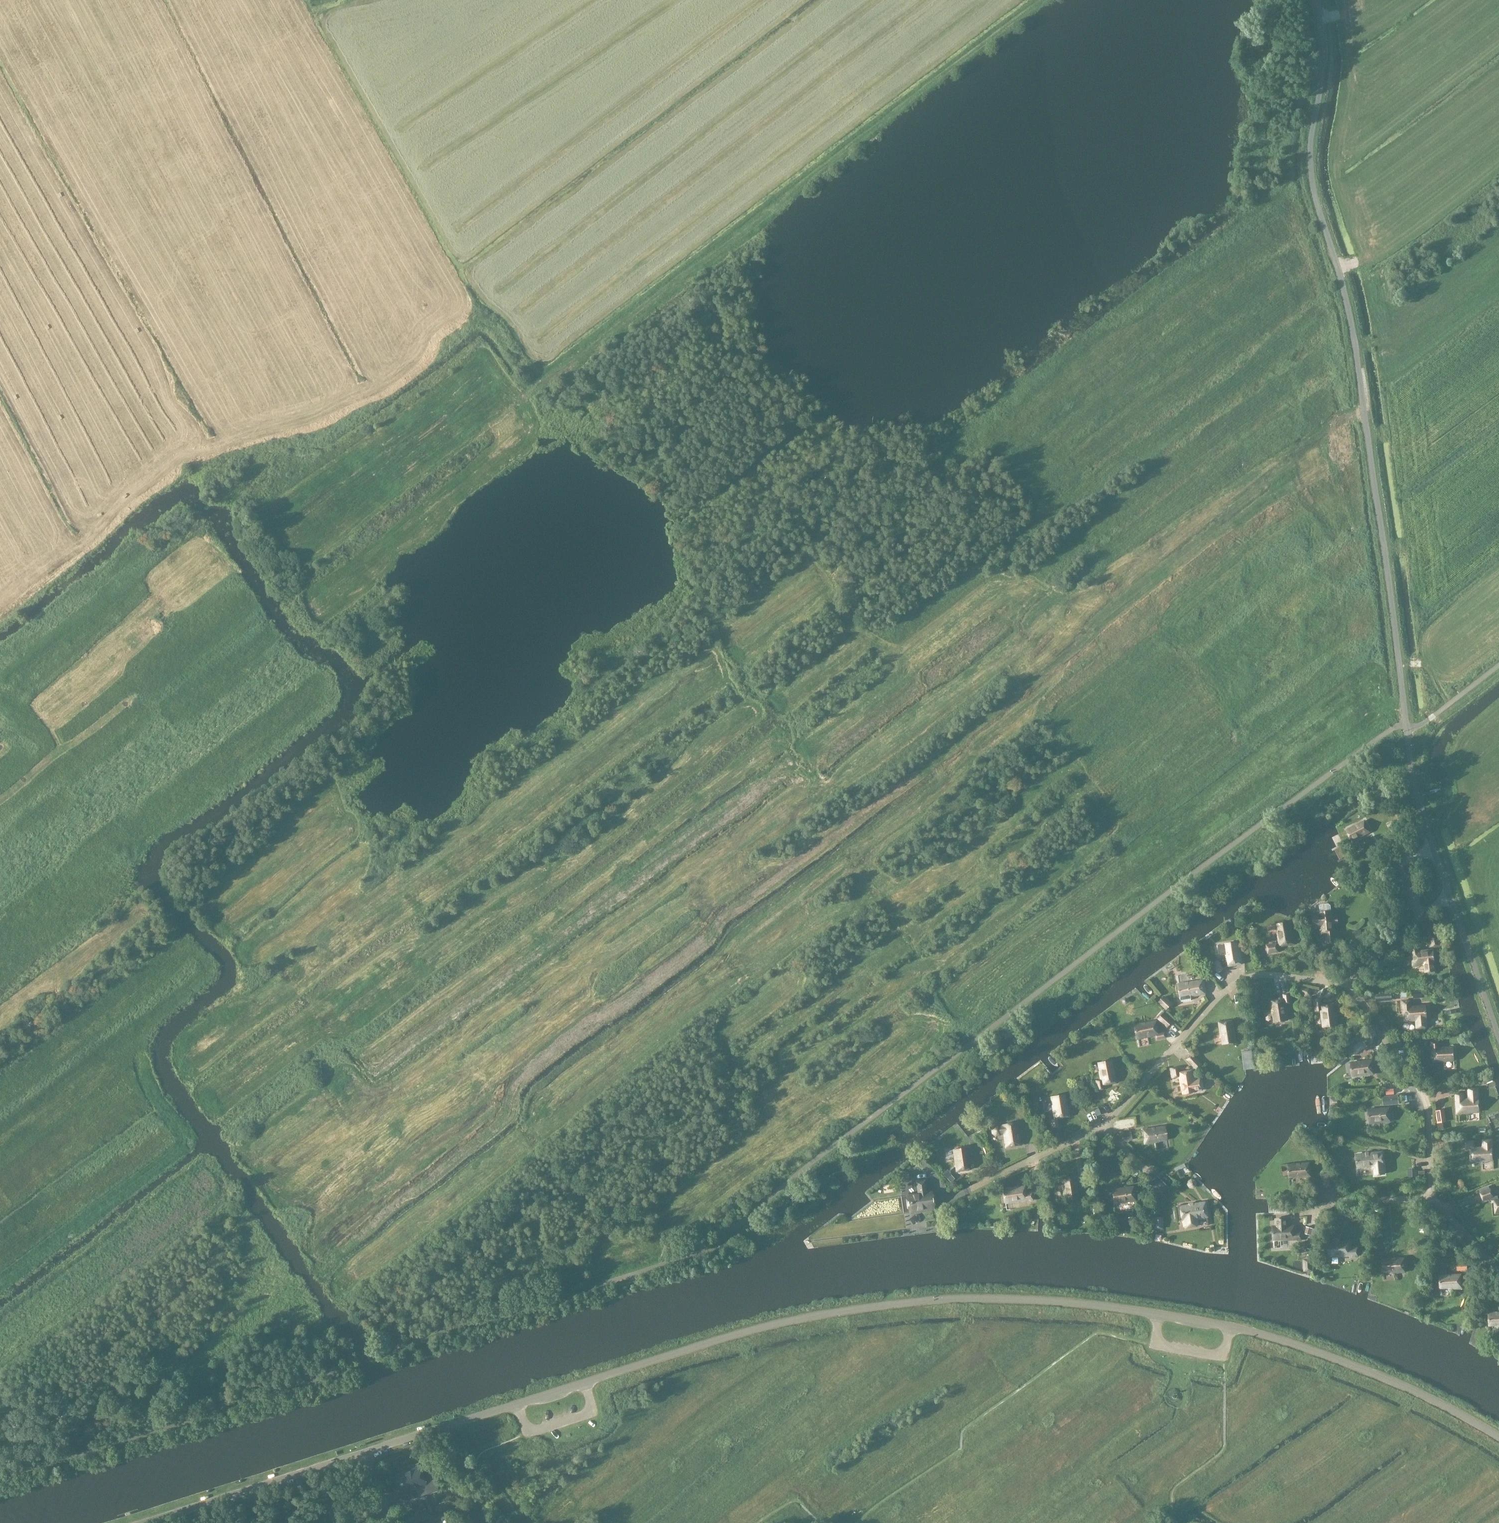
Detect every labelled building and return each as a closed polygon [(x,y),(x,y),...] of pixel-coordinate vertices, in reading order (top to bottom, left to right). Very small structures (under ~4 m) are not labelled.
[(1352,841),(1370,833),(1365,821),(1347,830),(1352,841)] [(1398,831),(1393,833),(1396,840),(1402,838),(1398,831)] [(1393,865),(1396,875),(1405,871),(1399,856),(1395,857),(1397,863),(1393,865)] [(1312,915),(1312,923),(1313,929),(1319,929),(1320,935),(1326,935),(1327,945),(1337,944),(1333,912),(1318,914),(1312,915)] [(1279,944),(1267,946),(1268,954),(1278,952),(1278,947),(1294,944),(1290,922),(1277,925),(1278,933),(1277,933),(1279,944)] [(1439,946),(1438,936),(1430,936),(1431,947),(1439,946)] [(1238,943),(1224,945),(1225,945),(1219,946),(1220,956),(1226,955),(1227,962),(1222,966),(1218,961),(1213,966),(1219,973),(1224,969),(1228,966),(1242,964),(1238,943)] [(1419,946),(1411,947),(1413,967),(1424,965),(1425,973),(1435,972),(1434,964),(1435,964),(1434,951),(1419,952),(1419,946)] [(1203,981),(1178,984),(1180,998),(1188,996),(1188,997),(1205,994),(1203,981)] [(1284,999),(1270,1001),(1272,1012),(1273,1011),(1274,1022),(1288,1020),(1285,1004),(1291,1004),(1289,995),(1283,995),(1284,999)] [(1158,1002),(1166,1009),(1171,1004),(1163,996),(1158,1002)] [(1321,1001),(1315,1002),(1316,1011),(1317,1015),(1322,1014),(1322,1019),(1323,1019),(1324,1027),(1337,1026),(1334,1004),(1322,1006),(1321,1001)] [(1404,1022),(1416,1021),(1417,1029),(1427,1028),(1425,1006),(1411,1008),(1410,1002),(1403,1002),(1404,1022)] [(1173,1022),(1164,1014),(1159,1019),(1168,1027),(1173,1022)] [(1157,1021),(1135,1025),(1138,1039),(1157,1036),(1158,1040),(1166,1038),(1166,1033),(1159,1034),(1157,1021)] [(1221,1036),(1222,1036),(1223,1045),(1236,1043),(1232,1021),(1218,1023),(1221,1036)] [(1439,1043),(1431,1043),(1433,1063),(1446,1062),(1446,1061),(1454,1061),(1453,1047),(1439,1049),(1439,1043)] [(1187,1060),(1197,1070),(1202,1066),(1192,1056),(1187,1060)] [(1372,1061),(1351,1064),(1352,1076),(1361,1075),(1361,1077),(1374,1075),(1372,1061)] [(1101,1081),(1096,1082),(1098,1091),(1103,1090),(1102,1086),(1116,1083),(1111,1062),(1098,1064),(1100,1072),(1099,1072),(1101,1081)] [(1196,1092),(1196,1091),(1202,1090),(1203,1088),(1202,1081),(1200,1080),(1197,1081),(1197,1082),(1195,1082),(1193,1070),(1179,1073),(1178,1068),(1170,1069),(1172,1079),(1180,1077),(1181,1087),(1182,1086),(1183,1094),(1196,1092)] [(1456,1095),(1457,1115),(1471,1114),(1471,1113),(1479,1113),(1478,1099),(1477,1099),(1477,1089),(1468,1090),(1468,1100),(1464,1100),(1464,1094),(1456,1095)] [(1050,1120),(1052,1128),(1058,1127),(1056,1119),(1068,1117),(1065,1095),(1051,1098),(1055,1119),(1050,1120)] [(1335,1097),(1329,1097),(1329,1107),(1341,1107),(1341,1103),(1341,1097),(1335,1097)] [(1043,1112),(1050,1111),(1048,1098),(1041,1099),(1043,1112)] [(1414,1107),(1420,1105),(1418,1098),(1411,1100),(1414,1107)] [(248,1116),(252,1109),(247,1106),(243,1113),(248,1116)] [(1390,1108),(1368,1110),(1369,1124),(1391,1122),(1390,1108)] [(1088,1127),(1086,1120),(1077,1122),(1079,1129),(1088,1127)] [(1133,1128),(1132,1121),(1117,1123),(1119,1130),(1133,1128)] [(1020,1145),(1017,1124),(1003,1126),(998,1125),(993,1126),(990,1129),(991,1134),(995,1137),(999,1136),(1000,1135),(1004,1134),(1007,1148),(1020,1145)] [(1166,1140),(1164,1127),(1143,1130),(1145,1144),(1158,1142),(1166,1140)] [(1490,1148),(1490,1147),(1490,1141),(1481,1141),(1482,1148),(1474,1149),(1474,1142),(1466,1142),(1466,1149),(1470,1149),(1471,1163),(1484,1162),(1492,1161),(1491,1148),(1490,1148)] [(970,1170),(967,1148),(953,1150),(957,1172),(970,1170)] [(1378,1153),(1356,1155),(1358,1168),(1366,1168),(1379,1167),(1378,1153)] [(1310,1163),(1288,1165),(1289,1178),(1298,1177),(1298,1179),(1311,1177),(1310,1163)] [(908,1172),(897,1173),(898,1183),(909,1181),(908,1172)] [(1320,1175),(1323,1188),(1330,1187),(1327,1173),(1320,1175)] [(1148,1182),(1160,1190),(1164,1183),(1153,1175),(1148,1182)] [(1075,1177),(1061,1179),(1065,1201),(1079,1198),(1075,1177)] [(909,1206),(910,1211),(932,1208),(930,1193),(924,1193),(924,1191),(925,1191),(923,1181),(917,1182),(918,1194),(907,1196),(908,1202),(907,1202),(907,1205),(909,1205),(908,1206),(909,1206)] [(1003,1190),(1005,1204),(1029,1200),(1029,1201),(1033,1200),(1032,1192),(1026,1193),(1025,1187),(1003,1190)] [(1112,1190),(1114,1204),(1135,1201),(1133,1187),(1112,1190)] [(1481,1193),(1483,1201),(1494,1198),(1491,1190),(1481,1193)] [(1182,1221),(1183,1221),(1184,1226),(1186,1228),(1195,1226),(1197,1224),(1196,1219),(1207,1217),(1205,1203),(1180,1207),(1182,1221)] [(1338,1209),(1332,1218),(1339,1223),(1345,1214),(1338,1209)] [(1276,1227),(1273,1227),(1274,1241),(1282,1240),(1282,1241),(1298,1240),(1298,1241),(1302,1241),(1301,1233),(1295,1233),(1295,1226),(1288,1226),(1288,1219),(1276,1220),(1276,1227)] [(1042,1231),(1050,1232),(1051,1222),(1043,1221),(1042,1231)] [(1322,1224),(1320,1223),(1316,1222),(1314,1229),(1306,1226),(1304,1234),(1312,1236),(1311,1242),(1317,1243),(1322,1224)] [(1334,1243),(1328,1243),(1329,1257),(1350,1256),(1350,1257),(1358,1257),(1357,1248),(1350,1248),(1350,1242),(1339,1243),(1339,1240),(1334,1240),(1334,1243)] [(1310,1271),(1312,1271),(1311,1259),(1306,1259),(1302,1259),(1303,1265),(1303,1272),(1310,1271)] [(1405,1259),(1383,1260),(1384,1273),(1392,1272),(1393,1273),(1406,1273),(1405,1259)] [(1457,1271),(1467,1270),(1467,1267),(1466,1262),(1456,1263),(1457,1271)] [(1461,1275),(1439,1276),(1440,1289),(1449,1288),(1449,1290),(1462,1289),(1461,1275)] [(1488,1313),(1489,1326),(1498,1325),(1498,1327),(1498,1313),(1488,1313)] [(418,1466),(393,1476),(401,1495),(416,1489),(419,1497),(417,1492),(435,1485),(437,1490),(438,1490),(429,1466),(420,1470),(418,1466)]
